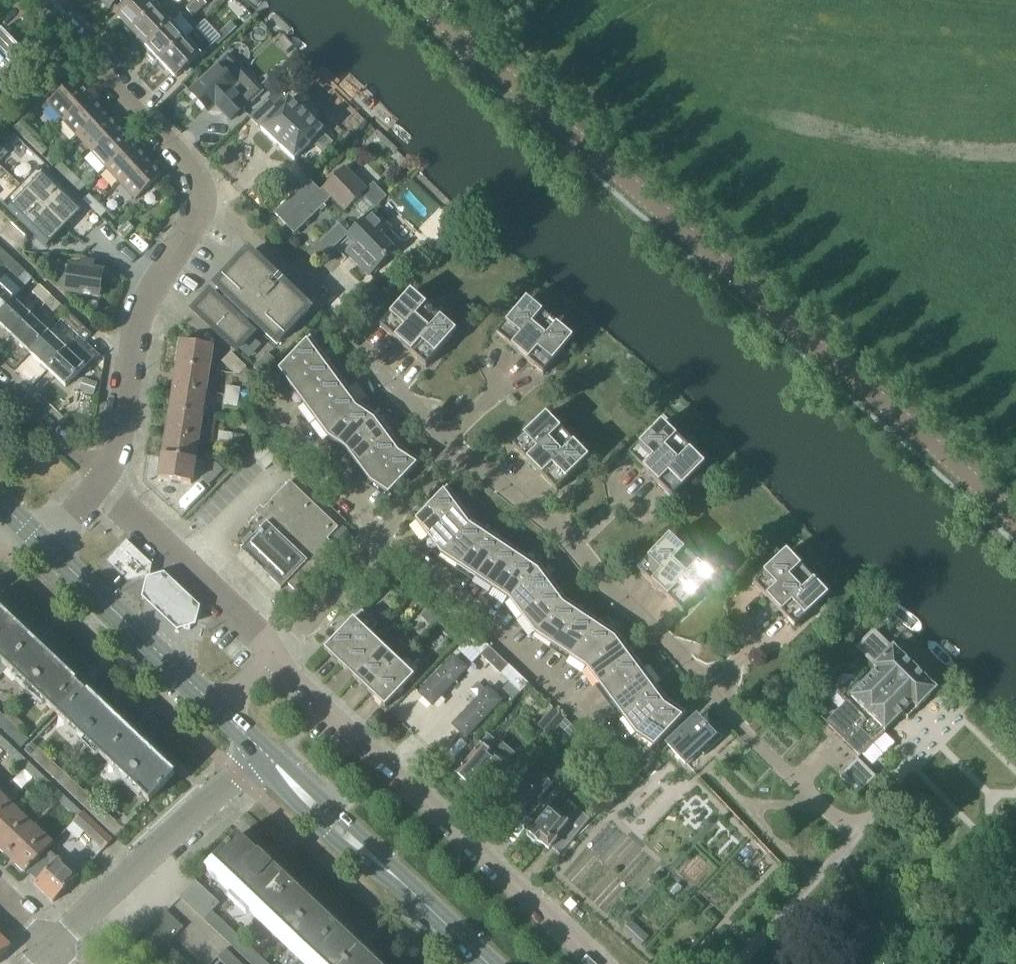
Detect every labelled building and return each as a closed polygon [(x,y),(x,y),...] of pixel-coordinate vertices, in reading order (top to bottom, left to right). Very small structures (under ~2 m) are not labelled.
[(131,33),(156,10),(158,9),(157,8),(150,0),(126,0),(119,6),(123,10),(117,15),(125,23),(124,26),(131,33)] [(147,47),(170,25),(179,17),(181,15),(167,0),(166,0),(157,8),(158,9),(156,10),(131,33),(138,40),(141,40),(147,47)] [(186,10),(192,16),(205,5),(200,0),(197,0),(186,10)] [(153,56),(160,64),(194,33),(179,17),(170,25),(147,47),(152,53),(153,56)] [(13,69),(7,62),(7,58),(18,48),(1,31),(0,32),(0,81),(13,69)] [(222,31),(213,40),(218,45),(227,36),(222,31)] [(169,70),(176,78),(208,48),(194,33),(160,64),(166,70),(169,70)] [(227,56),(189,92),(208,112),(215,106),(230,122),(261,92),(227,56)] [(291,88),(295,91),(305,78),(295,70),(287,81),(293,86),(291,88)] [(47,105),(63,122),(89,98),(74,81),(47,105)] [(251,115),(260,123),(277,105),(268,97),(251,115)] [(63,122),(77,138),(104,114),(89,98),(63,122)] [(273,142),(277,145),(305,116),(290,102),(289,100),(287,101),(288,101),(262,129),(262,128),(261,130),(262,132),(263,131),(273,141),(273,142)] [(77,138),(91,153),(118,129),(104,114),(77,138)] [(305,116),(277,145),(281,149),(282,149),(292,159),(294,161),(295,159),(311,143),(322,154),(332,143),(320,132),(322,131),(320,130),(305,116)] [(14,130),(34,149),(39,143),(19,124),(14,130)] [(91,153),(106,169),(132,145),(118,129),(91,153)] [(39,143),(34,149),(42,157),(47,151),(39,143)] [(106,169),(120,185),(147,161),(132,145),(106,169)] [(147,161),(120,185),(135,201),(161,177),(147,161)] [(55,170),(65,179),(70,172),(61,164),(55,170)] [(20,187),(36,202),(64,229),(83,210),(80,208),(43,172),(38,168),(20,187)] [(320,193),(308,181),(274,214),(294,235),(331,198),(344,212),(351,205),(365,218),(375,209),(361,195),(366,191),(344,169),(320,193)] [(79,192),(85,185),(70,172),(65,179),(79,192)] [(64,229),(36,202),(20,187),(1,206),(46,248),(64,229)] [(83,201),(92,210),(97,204),(89,196),(83,201)] [(97,204),(92,210),(101,218),(106,212),(97,204)] [(347,238),(356,247),(347,255),(368,276),(394,251),(381,238),(390,230),(373,213),(347,238)] [(22,234),(10,223),(2,231),(23,250),(22,234)] [(116,232),(122,239),(132,230),(126,224),(116,232)] [(276,346),(301,319),(309,311),(248,253),(215,288),(225,298),(220,303),(210,294),(193,312),(236,352),(253,334),(245,327),(250,321),(276,346)] [(24,271),(14,262),(7,269),(17,279),(24,271)] [(69,266),(65,293),(78,295),(77,301),(97,305),(102,272),(93,270),(94,264),(81,262),(80,268),(69,266)] [(32,292),(42,302),(49,295),(39,285),(32,292)] [(13,300),(4,291),(1,289),(0,288),(0,313),(13,300)] [(380,328),(395,341),(426,307),(410,293),(380,328)] [(49,295),(42,302),(53,313),(60,305),(49,295)] [(12,337),(31,317),(24,311),(24,310),(22,308),(21,308),(13,300),(0,313),(0,325),(5,330),(4,330),(12,337)] [(496,336),(512,349),(541,314),(526,301),(496,336)] [(395,341),(410,355),(441,320),(426,307),(395,341)] [(61,320),(79,337),(86,330),(68,313),(61,320)] [(512,349),(527,363),(557,327),(541,314),(512,349)] [(27,352),(30,354),(49,334),(39,325),(40,325),(37,322),(37,323),(31,317),(12,337),(18,344),(19,343),(27,351),(27,352)] [(441,320),(410,355),(426,368),(456,334),(441,320)] [(557,327),(527,363),(543,376),(573,341),(557,327)] [(86,330),(79,337),(84,342),(91,335),(86,330)] [(40,364),(47,371),(66,351),(60,344),(57,342),(49,334),(30,354),(31,356),(31,355),(40,363),(40,364)] [(278,372),(291,390),(323,356),(310,338),(278,372)] [(181,342),(177,365),(208,370),(212,347),(181,342)] [(73,343),(66,351),(47,371),(54,377),(63,385),(65,388),(85,367),(91,360),(73,343)] [(234,374),(245,376),(249,372),(245,368),(230,354),(222,363),(234,374)] [(267,354),(253,368),(262,377),(276,362),(270,357),(267,354)] [(291,390),(303,406),(335,373),(323,356),(291,390)] [(177,365),(173,388),(205,393),(208,370),(177,365)] [(303,406),(316,423),(348,389),(335,373),(303,406)] [(226,387),(225,396),(238,398),(239,390),(226,387)] [(173,388),(170,411),(201,416),(205,393),(173,388)] [(316,423),(328,440),(360,406),(348,389),(316,423)] [(238,398),(225,396),(224,404),(237,407),(238,398)] [(328,440),(345,451),(377,417),(360,406),(328,440)] [(170,411),(166,435),(198,439),(201,416),(170,411)] [(513,448),(527,463),(560,431),(546,416),(513,448)] [(345,451),(358,468),(390,434),(377,417),(345,451)] [(629,456),(643,471),(675,438),(661,424),(643,442),(639,437),(633,444),(637,448),(629,456)] [(527,463),(541,477),(574,445),(560,431),(527,463)] [(219,433),(218,441),(231,443),(240,445),(244,437),(219,433)] [(358,468),(370,484),(402,451),(390,434),(358,468)] [(166,435),(163,457),(194,461),(198,439),(166,435)] [(643,471),(658,485),(690,453),(675,438),(643,471)] [(231,443),(218,441),(217,450),(230,452),(231,443)] [(276,459),(262,445),(251,457),(253,458),(265,471),(276,459)] [(574,445),(541,477),(555,492),(588,460),(574,445)] [(402,451),(370,484),(388,496),(420,463),(402,451)] [(690,453),(658,485),(672,500),(704,467),(690,453)] [(194,461),(163,457),(159,480),(191,485),(194,461)] [(200,479),(208,486),(222,471),(227,466),(215,464),(212,464),(201,475),(200,479)] [(240,551),(281,590),(286,584),(298,595),(353,538),(341,526),(338,529),(289,482),(248,526),(257,534),(240,551)] [(415,522),(428,539),(460,506),(447,488),(415,522)] [(428,539),(440,556),(472,522),(460,506),(428,539)] [(440,556),(458,567),(489,534),(472,522),(440,556)] [(458,567),(475,579),(507,545),(489,534),(458,567)] [(637,571),(652,585),(684,552),(669,538),(637,571)] [(106,563),(127,583),(147,562),(126,541),(106,563)] [(475,579),(492,590),(524,557),(507,545),(475,579)] [(652,585),(667,599),(698,566),(684,552),(652,585)] [(752,584),(766,599),(800,568),(786,553),(752,584)] [(492,590),(509,602),(541,568),(524,557),(492,590)] [(147,562),(127,583),(149,578),(152,566),(147,562)] [(698,566),(667,599),(681,613),(710,583),(713,580),(698,566)] [(509,602),(522,618),(554,585),(541,568),(509,602)] [(766,599),(780,614),(814,583),(800,568),(766,599)] [(199,609),(164,576),(147,581),(142,599),(177,631),(195,627),(199,609)] [(409,592),(399,582),(394,588),(404,598),(409,592)] [(814,583),(780,614),(794,629),(828,597),(814,583)] [(522,618),(534,635),(566,601),(554,585),(522,618)] [(534,635),(552,647),(584,613),(566,601),(534,635)] [(439,620),(427,610),(422,615),(433,626),(439,620)] [(361,611),(353,620),(324,651),(339,666),(369,635),(377,626),(361,611)] [(80,743),(108,713),(0,612),(0,662),(27,688),(24,690),(29,695),(32,692),(80,738),(78,740),(80,743)] [(552,647),(569,658),(601,624),(584,613),(552,647)] [(569,658),(586,670),(618,636),(601,624),(569,658)] [(461,637),(461,638),(509,683),(519,693),(520,693),(528,685),(469,629),(461,637)] [(846,704),(826,724),(859,757),(884,732),(902,714),(907,719),(916,710),(916,711),(918,709),(933,693),(935,691),(933,690),(925,682),(902,659),(902,660),(894,651),(893,650),(892,649),(891,650),(873,632),(856,650),(875,668),(874,669),(875,670),(876,670),(878,672),(858,692),(849,683),(837,695),(846,704)] [(339,666),(354,680),(383,649),(369,635),(339,666)] [(586,670),(599,686),(630,653),(618,636),(586,670)] [(354,680),(369,694),(398,663),(383,649),(354,680)] [(599,686),(611,703),(643,669),(630,653),(599,686)] [(418,694),(431,706),(466,670),(453,657),(418,694)] [(398,663),(369,694),(384,709),(414,678),(398,663)] [(611,703),(623,720),(655,686),(643,669),(611,703)] [(509,683),(502,690),(513,700),(519,693),(509,683)] [(623,720),(636,736),(667,702),(655,686),(623,720)] [(452,726),(465,738),(500,702),(487,690),(452,726)] [(667,702),(636,736),(654,748),(686,714),(667,702)] [(538,727),(544,732),(544,733),(549,737),(564,720),(553,711),(538,727)] [(85,742),(104,760),(129,734),(108,713),(80,743),(82,745),(85,742)] [(0,714),(0,728),(21,748),(28,741),(0,714)] [(667,746),(668,747),(685,765),(686,766),(701,752),(700,751),(714,738),(696,719),(667,746)] [(122,782),(124,784),(151,755),(129,734),(104,760),(124,779),(122,782)] [(480,745),(456,772),(456,773),(469,784),(472,780),(484,790),(513,755),(500,744),(499,746),(487,736),(480,745)] [(12,748),(0,737),(0,747),(7,754),(12,748)] [(480,745),(475,741),(450,767),(456,772),(480,745)] [(24,751),(31,757),(38,750),(31,743),(24,751)] [(24,770),(29,764),(12,748),(7,754),(24,770)] [(31,757),(36,762),(43,755),(38,750),(31,757)] [(36,762),(42,768),(49,760),(43,755),(36,762)] [(151,755),(124,784),(126,786),(128,783),(149,802),(174,776),(151,755)] [(857,759),(839,777),(858,795),(875,778),(857,759)] [(42,768),(47,773),(55,766),(49,760),(42,768)] [(644,770),(649,775),(659,765),(655,760),(644,770)] [(41,786),(46,781),(29,764),(24,770),(41,786)] [(47,773),(53,779),(60,771),(55,766),(47,773)] [(53,779),(59,784),(66,777),(60,771),(53,779)] [(519,773),(515,779),(496,801),(503,807),(500,811),(513,822),(536,794),(525,785),(528,781),(519,773)] [(59,784),(65,790),(72,782),(66,777),(59,784)] [(58,802),(59,804),(65,798),(46,781),(41,786),(46,791),(52,797),(58,802)] [(65,790),(70,795),(78,787),(72,782),(65,790)] [(25,813),(46,791),(41,786),(20,808),(25,813)] [(70,795),(76,800),(83,793),(78,787),(70,795)] [(76,800),(81,805),(88,797),(83,793),(76,800)] [(17,812),(0,796),(0,830),(17,812)] [(40,821),(58,802),(52,797),(34,816),(40,821)] [(81,805),(87,811),(94,803),(88,797),(81,805)] [(59,804),(76,819),(81,814),(65,798),(59,804)] [(540,843),(548,850),(551,847),(560,855),(565,848),(589,820),(578,810),(568,802),(558,814),(548,806),(533,823),(526,832),(528,834),(527,838),(533,843),(537,842),(539,844),(540,843)] [(87,811),(93,816),(100,808),(94,803),(87,811)] [(93,816),(98,821),(105,813),(100,808),(93,816)] [(7,858),(35,829),(17,812),(0,830),(0,851),(7,858)] [(76,819),(74,822),(103,851),(112,841),(93,823),(82,813),(81,814),(76,819)] [(98,821),(104,827),(112,819),(105,813),(98,821)] [(124,817),(117,824),(123,830),(130,822),(124,817)] [(104,827),(110,832),(117,824),(112,819),(104,827)] [(117,824),(110,832),(115,838),(123,830),(117,824)] [(26,872),(47,850),(52,845),(35,829),(7,858),(24,874),(26,872)] [(242,892),(264,913),(290,886),(289,886),(288,885),(288,886),(271,870),(272,869),(271,868),(258,856),(257,856),(240,840),(241,840),(240,839),(238,836),(212,864),(237,887),(234,890),(239,895),(242,892)] [(47,850),(26,872),(37,882),(34,886),(53,904),(76,878),(58,860),(47,850)] [(195,882),(187,890),(204,907),(212,899),(195,882)] [(264,913),(287,935),(313,908),(312,906),(311,907),(311,906),(310,907),(293,890),(292,889),(290,886),(264,913)] [(204,907),(187,890),(179,898),(197,915),(202,910),(204,907)] [(204,907),(202,910),(197,915),(249,963),(266,963),(211,912),(218,905),(212,899),(204,907)] [(287,935),(309,956),(335,929),(334,927),(334,928),(333,927),(316,912),(315,910),(315,909),(313,908),(287,935)] [(157,920),(174,937),(182,928),(165,912),(157,920)] [(166,945),(174,937),(157,920),(149,929),(166,945)] [(149,929),(140,937),(158,954),(166,945),(149,929)] [(318,963),(345,963),(358,950),(356,948),(356,949),(355,948),(337,932),(337,931),(337,930),(335,929),(309,956),(318,963)] [(11,947),(0,936),(0,959),(11,947)] [(132,946),(150,962),(158,954),(140,937),(132,946)] [(152,963),(164,963),(175,953),(166,945),(158,954),(150,962),(152,963)] [(230,963),(240,963),(226,950),(220,955),(230,963)] [(360,953),(360,952),(358,950),(345,963),(372,963),(360,953)] [(183,961),(175,953),(164,963),(180,963),(183,961)]
